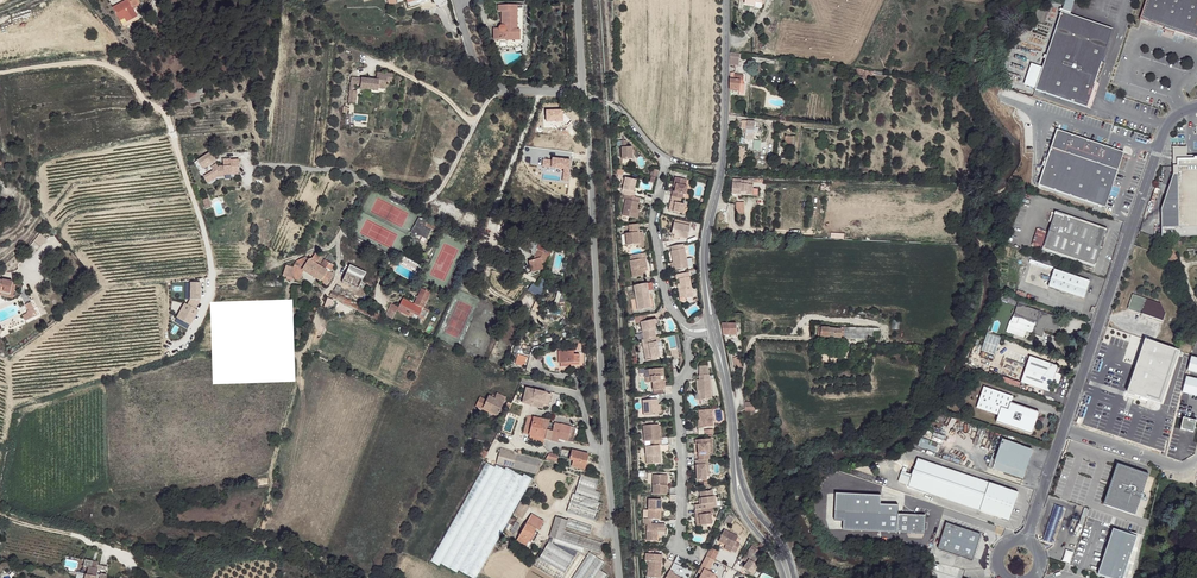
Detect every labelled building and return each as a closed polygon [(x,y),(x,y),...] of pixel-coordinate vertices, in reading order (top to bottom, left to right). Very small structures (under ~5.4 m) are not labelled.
[(129,0),(127,0),(114,7),(118,16),(122,14),(122,15),(128,12),(129,13),(134,10),(133,7),(129,0)] [(1140,20),(1196,40),(1196,0),(1147,0),(1140,20)] [(516,6),(498,6),(498,12),(501,12),(501,26),(502,27),(503,27),(503,28),(504,29),(504,30),(503,31),(502,32),(501,33),(499,32),(498,31),(498,30),(493,30),(493,42),(519,42),(519,31),(516,31),(516,6)] [(522,6),(516,6),(516,31),(519,31),(519,42),(493,42),(495,49),(518,49),(520,48),(522,46),(522,44),(522,6)] [(1035,91),(1087,108),(1113,31),(1061,13),(1035,91)] [(730,57),(730,65),(738,66),(739,58),(735,57),(730,57)] [(858,69),(856,74),(863,76),(863,77),(869,78),(870,71),(864,70),(862,70),(858,69)] [(375,80),(360,78),(359,85),(359,88),(376,91),(377,88),(384,89),(385,82),(390,82),(391,75),(376,73),(375,80)] [(359,85),(360,78),(350,77),(348,90),(351,90),(352,84),(359,85)] [(730,79),(730,88),(739,89),(740,84),(740,81),(730,79)] [(197,90),(189,93),(191,98),(200,95),(197,90)] [(756,122),(742,120),(742,129),(747,130),(746,134),(754,134),(756,122)] [(1125,152),(1058,130),(1039,186),(1106,208),(1125,152)] [(753,150),(760,151),(761,141),(754,140),(753,150)] [(627,141),(622,141),(622,159),(632,159),(632,147),(627,147),(627,141)] [(213,153),(199,161),(204,170),(218,162),(213,153)] [(1178,227),(1196,226),(1196,158),(1177,159),(1178,227)] [(566,168),(553,161),(547,170),(549,172),(548,174),(562,181),(563,179),(561,177),(566,168)] [(214,172),(205,177),(208,184),(219,178),(225,178),(225,176),(232,177),(232,174),(239,174),(239,169),(241,169),(241,164),(232,163),(232,162),(224,162),(224,168),(219,168),(217,165),(212,169),(214,172)] [(658,171),(651,169),(650,176),(657,178),(658,171)] [(562,181),(548,174),(545,181),(554,186),(555,183),(560,186),(562,181)] [(636,179),(625,177),(622,188),(625,189),(624,194),(628,194),(634,196),(635,192),(633,191),(636,179)] [(686,179),(675,177),(674,183),(676,184),(675,186),(674,191),(673,191),(672,196),(681,198),(683,198),(684,194),(686,194),(687,186),(685,185),(686,179)] [(748,180),(733,179),(732,192),(741,192),(741,190),(747,191),(747,193),(752,193),(753,186),(753,183),(748,183),(748,180)] [(634,196),(628,194),(627,199),(626,199),(622,214),(635,217),(637,209),(638,202),(639,202),(640,197),(634,196)] [(681,198),(672,196),(671,201),(673,202),(672,205),(670,204),(668,210),(683,214),(685,205),(680,203),(681,198)] [(1055,213),(1042,251),(1095,269),(1108,230),(1055,213)] [(421,223),(415,224),(408,239),(411,242),(410,244),(411,244),(413,244),(414,242),(419,241),(424,231),(425,228),(421,223)] [(690,227),(674,223),(671,233),(678,235),(678,237),(687,240),(690,227)] [(638,224),(629,225),(630,233),(625,233),(627,245),(637,245),(638,244),(637,232),(639,232),(638,224)] [(430,235),(424,231),(419,241),(425,245),(430,235)] [(40,234),(28,248),(34,253),(46,239),(40,234)] [(537,242),(531,239),(529,243),(529,245),(529,246),(530,246),(531,247),(530,250),(530,251),(534,254),(535,254),(533,258),(531,258),(527,259),(529,270),(535,269),(537,266),(541,265),(547,255),(548,255),(551,250),(539,242),(538,243),(537,242)] [(683,244),(671,246),(672,250),(671,251),(673,263),(675,262),(677,270),(689,268),(685,248),(684,248),(683,244)] [(1167,252),(1172,263),(1178,260),(1174,250),(1170,250),(1167,252)] [(320,257),(315,253),(312,259),(310,257),(309,259),(305,257),(296,261),(300,263),(299,265),(295,264),(293,267),(286,265),(283,275),(287,277),(286,279),(293,281),(293,279),(295,280),(299,281),(303,271),(316,279),(323,268),(316,264),(320,257)] [(645,253),(634,255),(634,260),(629,261),(632,278),(645,276),(644,271),(644,268),(646,268),(645,259),(645,258),(645,253)] [(325,259),(320,257),(316,264),(323,268),(316,279),(327,286),(334,275),(330,273),(334,265),(335,257),(329,254),(325,259)] [(1029,256),(1026,263),(1039,267),(1041,259),(1029,256)] [(365,275),(349,267),(347,272),(363,279),(365,275)] [(1055,269),(1049,286),(1085,299),(1091,281),(1055,269)] [(1,289),(12,292),(15,275),(1,272),(0,275),(0,290),(1,289)] [(363,279),(347,272),(342,281),(358,289),(363,279)] [(689,272),(675,275),(676,279),(678,279),(679,284),(680,290),(678,290),(680,297),(684,296),(685,299),(693,297),(689,272)] [(206,281),(199,282),(201,294),(208,293),(207,282),(211,281),(210,276),(206,276),(206,281)] [(646,283),(633,285),(638,310),(649,308),(647,299),(649,299),(647,290),(653,289),(651,282),(646,283)] [(301,286),(294,285),(290,306),(278,308),(279,313),(294,312),(297,291),(299,291),(301,286)] [(424,289),(414,306),(416,308),(417,307),(423,310),(433,294),(424,289)] [(333,292),(332,292),(330,296),(381,320),(382,316),(365,308),(365,307),(333,292)] [(1011,296),(1001,293),(999,299),(1009,302),(1011,296)] [(1132,294),(1127,309),(1163,321),(1165,315),(1161,304),(1132,294)] [(332,300),(327,298),(324,307),(328,307),(330,305),(332,300)] [(414,306),(403,300),(398,309),(397,311),(408,317),(410,313),(413,315),(416,308),(414,306)] [(29,303),(25,305),(28,313),(22,317),(24,322),(36,316),(29,303)] [(189,324),(197,310),(185,303),(177,317),(189,324)] [(1017,304),(1012,321),(1011,321),(1006,332),(1024,338),(1027,330),(1033,332),(1032,334),(1043,337),(1043,336),(1046,329),(1058,333),(1060,326),(1062,319),(1017,304)] [(398,309),(391,305),(388,312),(395,315),(397,311),(398,309)] [(423,310),(417,307),(416,308),(413,315),(419,318),(420,316),(423,310)] [(641,321),(644,338),(655,336),(654,328),(655,328),(655,324),(653,319),(641,321)] [(722,324),(723,335),(737,335),(736,324),(722,324)] [(818,327),(818,336),(844,338),(845,327),(839,327),(838,329),(830,328),(830,327),(818,327)] [(852,327),(851,339),(868,340),(868,328),(852,327)] [(995,355),(1001,337),(987,333),(981,351),(995,355)] [(668,336),(670,349),(680,348),(678,335),(668,336)] [(655,336),(644,338),(645,347),(643,347),(645,358),(656,356),(658,355),(656,341),(659,340),(658,336),(655,336)] [(1179,350),(1145,338),(1127,391),(1162,403),(1179,350)] [(559,360),(563,361),(563,354),(573,354),(573,351),(559,350),(559,360)] [(573,354),(563,354),(563,361),(563,362),(577,363),(578,354),(573,354)] [(733,357),(735,369),(743,367),(741,356),(733,357)] [(1031,357),(1022,382),(1050,392),(1059,366),(1031,357)] [(699,379),(696,379),(696,391),(699,391),(699,399),(710,399),(709,379),(708,374),(706,365),(699,365),(698,375),(699,379)] [(661,368),(650,369),(650,376),(651,376),(652,381),(653,381),(653,389),(663,388),(666,388),(665,380),(662,379),(661,368)] [(1019,388),(1020,381),(1003,378),(1001,385),(1019,388)] [(526,387),(522,402),(531,404),(531,405),(541,407),(542,405),(545,392),(526,387)] [(977,408),(999,416),(997,423),(1033,435),(1041,413),(1012,403),(1014,397),(984,387),(977,408)] [(545,391),(545,392),(542,405),(547,406),(551,393),(545,391)] [(492,398),(488,396),(482,408),(497,415),(506,398),(497,394),(496,396),(493,395),(492,398)] [(657,399),(642,400),(643,415),(656,415),(656,408),(657,408),(657,399)] [(711,409),(697,410),(698,419),(699,426),(712,426),(711,409)] [(527,415),(526,417),(522,433),(527,434),(530,435),(538,437),(540,428),(542,419),(527,415)] [(548,421),(542,419),(540,428),(546,429),(548,421)] [(1097,431),(1100,422),(1090,419),(1087,429),(1097,431)] [(657,424),(642,425),(644,441),(650,441),(651,445),(658,445),(661,445),(660,440),(659,439),(658,434),(656,434),(656,430),(658,430),(657,424)] [(551,430),(546,429),(544,439),(555,442),(556,438),(565,441),(569,431),(553,427),(551,430)] [(546,429),(540,428),(538,437),(543,439),(544,439),(546,429)] [(696,443),(697,459),(707,459),(708,459),(708,453),(708,449),(709,447),(709,438),(694,439),(695,443),(696,443)] [(921,438),(918,447),(935,452),(938,444),(921,438)] [(1025,480),(1035,452),(1004,442),(994,469),(1025,480)] [(651,445),(645,446),(646,464),(658,463),(657,454),(659,454),(658,445),(651,445)] [(516,450),(499,446),(498,451),(515,455),(516,453),(516,450)] [(483,459),(487,452),(482,449),(478,456),(483,459)] [(589,455),(572,451),(570,456),(569,460),(573,461),(571,467),(584,470),(589,455)] [(534,473),(537,462),(540,462),(540,460),(516,453),(515,455),(512,467),(534,473)] [(557,455),(547,453),(545,459),(556,462),(557,455)] [(697,459),(695,460),(696,481),(704,480),(704,475),(704,465),(707,465),(707,459),(697,459)] [(919,460),(909,489),(1010,522),(1020,494),(919,460)] [(485,462),(429,560),(437,565),(439,562),(494,466),(485,462)] [(503,469),(495,464),(494,466),(439,562),(447,567),(503,469)] [(1147,476),(1115,465),(1102,505),(1134,516),(1147,476)] [(505,466),(503,469),(447,567),(456,572),(458,568),(513,471),(505,466)] [(521,476),(513,471),(458,568),(466,573),(521,476)] [(531,478),(523,473),(521,476),(466,573),(474,577),(531,478)] [(651,474),(651,493),(665,494),(665,484),(663,484),(663,474),(651,474)] [(601,480),(584,475),(576,488),(583,493),(590,481),(602,486),(601,480)] [(886,485),(887,478),(874,477),(873,483),(886,485)] [(693,504),(694,509),(704,508),(711,507),(711,503),(712,502),(712,496),(711,490),(699,491),(700,497),(700,504),(699,504),(693,504)] [(827,493),(826,530),(925,535),(926,516),(899,515),(899,506),(882,506),(882,496),(827,493)] [(579,498),(574,496),(568,513),(573,515),(579,498)] [(647,498),(647,518),(650,518),(657,518),(658,509),(660,509),(660,499),(647,498)] [(523,499),(516,512),(521,516),(529,503),(523,499)] [(589,501),(582,499),(576,516),(583,519),(589,501)] [(599,506),(591,503),(585,520),(593,522),(599,506)] [(1064,509),(1056,506),(1044,541),(1052,544),(1064,509)] [(694,509),(693,510),(694,515),(695,514),(695,518),(694,518),(695,526),(711,524),(710,513),(705,514),(704,508),(694,509)] [(533,513),(528,522),(538,528),(540,529),(545,521),(533,513)] [(570,522),(558,517),(555,524),(550,537),(562,541),(566,532),(567,528),(570,522)] [(647,518),(642,518),(642,523),(646,523),(645,540),(656,541),(657,531),(664,531),(664,524),(650,523),(650,518),(647,518)] [(593,529),(571,519),(570,522),(567,528),(590,537),(593,529)] [(521,524),(517,521),(511,530),(515,533),(521,524)] [(538,528),(528,522),(518,538),(527,545),(538,528)] [(981,535),(947,524),(938,550),(973,561),(981,535)] [(723,529),(717,540),(723,543),(731,547),(730,550),(734,552),(739,543),(734,541),(737,535),(723,529)] [(589,541),(566,532),(562,541),(583,550),(589,541)] [(574,558),(550,541),(545,549),(569,566),(574,558)] [(604,547),(589,541),(583,550),(600,557),(604,547)] [(719,551),(710,547),(709,549),(703,558),(712,563),(719,551)] [(750,548),(744,556),(749,560),(747,563),(743,568),(752,575),(757,569),(755,567),(760,561),(753,556),(755,552),(750,548)] [(569,566),(545,549),(540,557),(564,574),(569,566)] [(1065,550),(1062,562),(1069,564),(1072,552),(1065,550)] [(662,554),(645,553),(645,560),(648,560),(648,576),(660,577),(662,554)] [(589,554),(572,577),(595,577),(604,566),(589,554)] [(88,559),(87,566),(91,567),(90,574),(89,574),(88,577),(100,577),(100,576),(103,577),(110,577),(110,575),(104,574),(101,574),(102,568),(100,568),(101,564),(95,563),(95,561),(88,559)] [(666,577),(683,577),(673,573),(674,571),(669,570),(666,577)]
